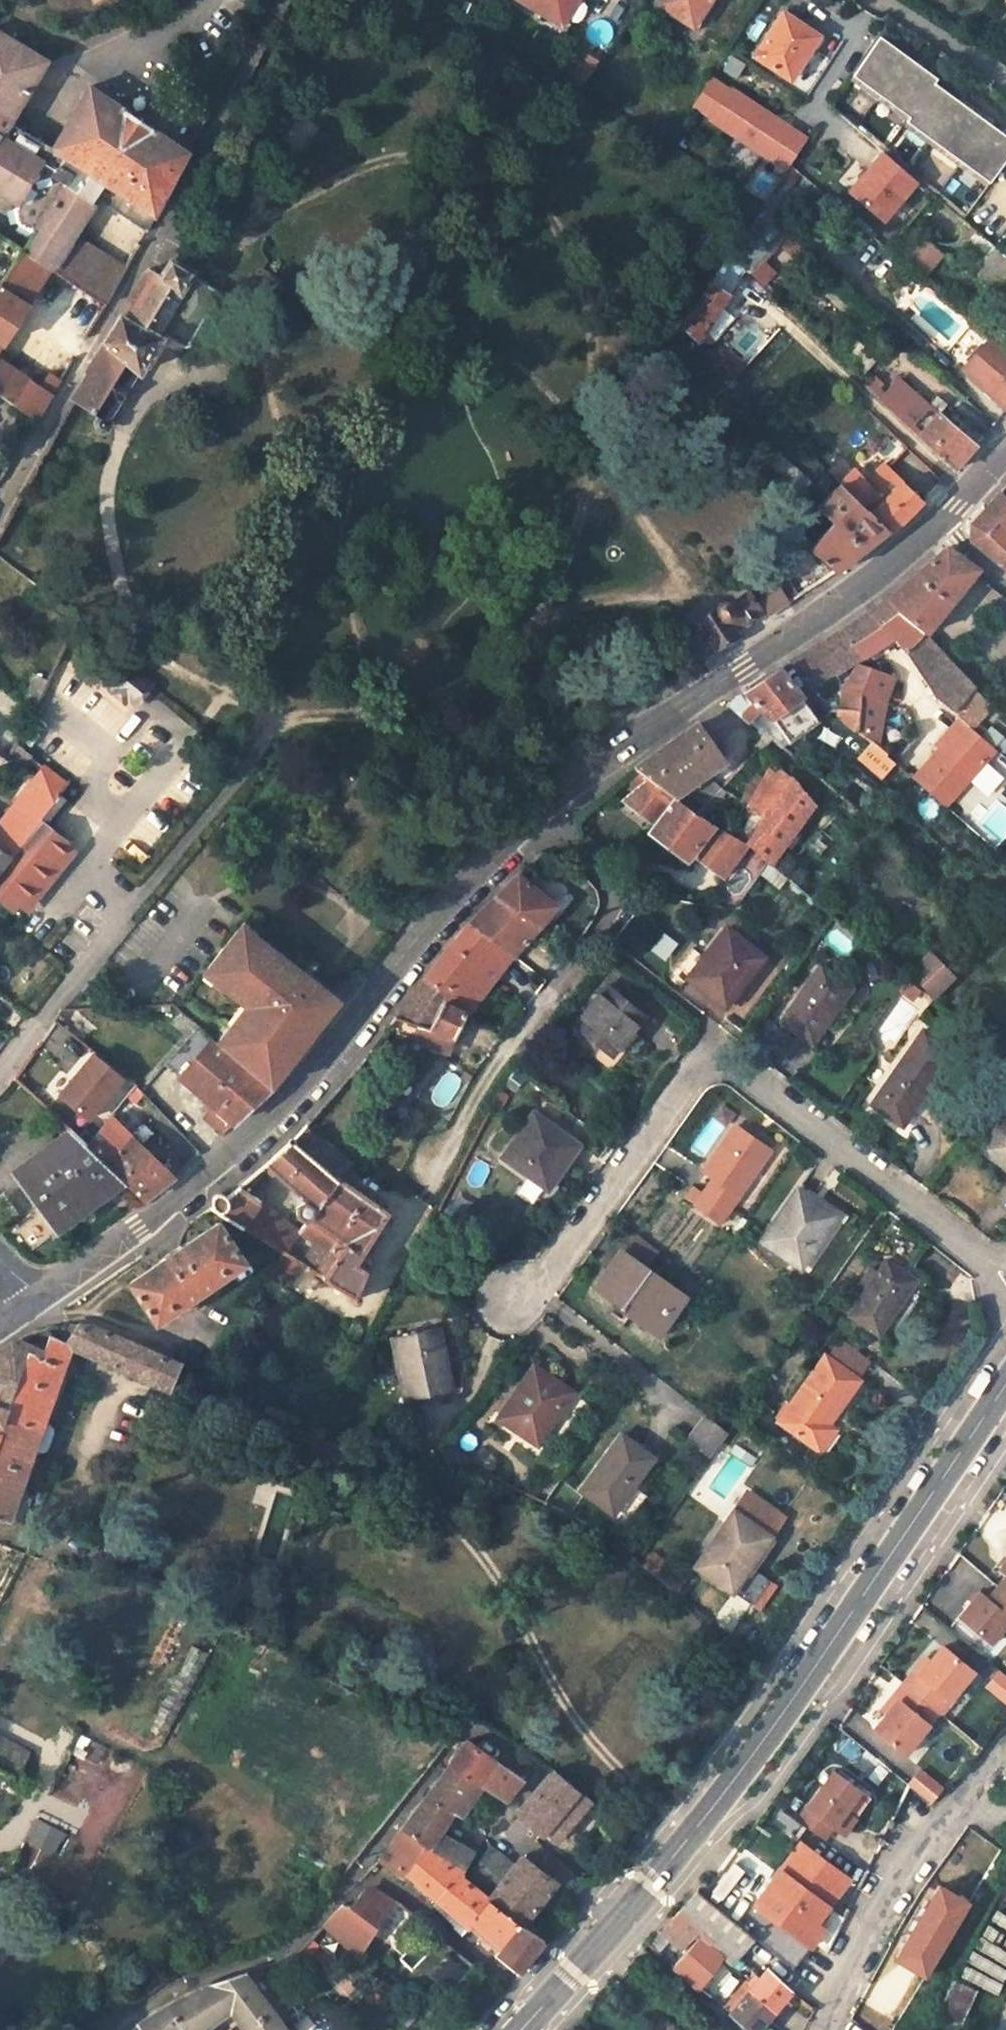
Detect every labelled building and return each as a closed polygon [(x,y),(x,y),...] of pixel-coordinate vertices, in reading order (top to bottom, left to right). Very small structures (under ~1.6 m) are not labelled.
[(547,10),(563,19),(576,0),(528,0),(547,10)] [(547,10),(543,18),(567,33),(587,0),(576,0),(563,19),(547,10)] [(700,27),(715,5),(709,1),(709,0),(661,0),(700,27)] [(757,55),(786,75),(807,44),(811,46),(820,32),(785,9),(757,55)] [(94,194),(103,198),(102,202),(144,229),(187,151),(87,84),(51,148),(10,122),(44,61),(0,33),(0,192),(16,202),(14,207),(18,223),(31,232),(58,251),(67,237),(90,203),(76,193),(79,184),(86,188),(94,176),(102,180),(94,194)] [(1005,161),(1005,125),(879,38),(850,79),(993,179),(1005,161)] [(786,171),(808,135),(718,80),(704,103),(715,110),(707,122),(786,171)] [(882,223),(920,180),(883,147),(844,189),(882,223)] [(90,203),(94,194),(102,180),(94,176),(86,188),(79,184),(76,193),(90,203)] [(738,262),(753,274),(786,234),(761,213),(744,233),(755,242),(738,262)] [(58,251),(31,232),(21,249),(49,267),(58,251)] [(921,233),(903,256),(927,275),(945,252),(921,233)] [(101,303),(122,266),(78,239),(75,243),(67,237),(58,251),(49,267),(101,303)] [(21,249),(0,281),(0,341),(49,267),(21,249)] [(219,288),(201,277),(188,271),(192,263),(194,259),(176,250),(163,274),(148,267),(102,341),(87,370),(70,402),(96,418),(101,412),(108,416),(158,340),(162,339),(166,333),(186,343),(191,340),(220,293),(219,288)] [(729,255),(682,325),(699,341),(745,270),(729,255)] [(205,270),(192,263),(188,271),(201,277),(205,270)] [(954,382),(972,361),(949,342),(931,361),(954,382)] [(722,364),(734,376),(745,365),(733,351),(722,364)] [(3,360),(0,365),(0,392),(15,402),(29,379),(3,360)] [(920,433),(939,412),(899,378),(879,398),(920,433)] [(50,393),(29,379),(15,402),(36,417),(50,393)] [(778,420),(783,425),(794,412),(790,408),(778,420)] [(976,444),(939,412),(920,433),(954,465),(976,444)] [(778,428),(783,425),(778,420),(773,424),(778,428)] [(800,489),(809,479),(779,453),(770,463),(800,489)] [(855,466),(840,482),(888,528),(892,533),(923,500),(902,479),(884,462),(867,480),(855,466)] [(888,528),(840,482),(817,504),(834,520),(811,544),(839,572),(888,528)] [(999,490),(971,521),(971,539),(1001,565),(1003,562),(1005,565),(1005,497),(999,490)] [(887,595),(926,630),(980,567),(946,544),(891,592),(887,595)] [(677,642),(693,665),(707,654),(709,645),(760,610),(764,612),(768,614),(800,595),(787,576),(778,584),(776,580),(755,595),(751,591),(734,602),(729,599),(721,603),(720,609),(686,632),(687,635),(677,642)] [(893,634),(903,648),(926,630),(887,595),(876,603),(864,613),(858,615),(791,659),(812,683),(835,668),(837,672),(893,634)] [(973,683),(926,630),(903,648),(937,693),(946,701),(952,707),(973,683)] [(505,659),(495,666),(501,673),(511,665),(505,659)] [(871,738),(875,742),(880,726),(894,672),(861,660),(846,685),(852,696),(854,703),(856,713),(858,720),(857,728),(871,738)] [(113,678),(120,684),(116,689),(126,697),(130,692),(138,698),(148,682),(124,664),(113,678)] [(780,667),(749,687),(728,701),(748,717),(761,702),(791,740),(818,717),(780,667)] [(37,708),(50,678),(31,671),(18,701),(37,708)] [(973,683),(952,707),(960,714),(972,725),(992,704),(973,683)] [(835,711),(857,728),(858,720),(856,713),(854,703),(852,696),(832,706),(835,711)] [(946,803),(995,745),(992,743),(981,732),(972,725),(960,714),(950,726),(954,730),(940,746),(915,776),(946,803)] [(981,732),(992,743),(1001,733),(989,722),(981,732)] [(653,755),(636,768),(673,796),(724,758),(697,723),(653,755)] [(880,726),(875,742),(897,760),(908,747),(880,726)] [(936,742),(940,746),(954,730),(950,726),(936,742)] [(821,732),(818,744),(840,750),(843,737),(821,732)] [(884,776),(897,760),(875,742),(871,738),(859,756),(884,776)] [(23,762),(28,752),(17,743),(11,753),(23,762)] [(764,820),(746,839),(769,858),(816,802),(776,760),(748,807),(764,820)] [(39,819),(66,783),(44,765),(0,824),(0,849),(9,855),(39,819)] [(722,872),(746,839),(722,826),(708,820),(699,816),(694,812),(673,796),(636,768),(627,777),(638,786),(627,797),(656,821),(653,827),(690,856),(695,850),(722,872)] [(688,796),(697,804),(714,785),(705,778),(688,796)] [(721,784),(694,812),(699,816),(708,820),(732,796),(721,784)] [(1005,837),(1005,810),(984,792),(963,817),(998,846),(1005,837)] [(841,812),(850,801),(845,797),(835,808),(841,812)] [(9,855),(0,866),(0,902),(4,905),(18,903),(68,841),(39,819),(9,855)] [(9,855),(0,849),(0,866),(9,855)] [(738,899),(753,878),(739,868),(724,889),(738,899)] [(518,874),(470,924),(491,937),(512,953),(558,903),(518,874)] [(430,967),(423,978),(453,987),(444,997),(467,1011),(498,969),(478,955),(491,937),(470,924),(442,954),(430,967)] [(246,925),(241,930),(254,940),(259,935),(246,925)] [(223,1046),(271,1087),(291,1062),(287,1060),(315,1025),(318,1028),(325,1021),(319,1017),(327,1007),(326,994),(318,989),(302,977),(307,972),(259,935),(254,940),(241,930),(209,969),(219,977),(216,982),(246,1005),(253,1011),(223,1046)] [(663,930),(650,948),(666,959),(679,941),(663,930)] [(689,979),(728,1007),(762,958),(725,932),(689,979)] [(931,948),(908,973),(935,998),(958,974),(931,948)] [(205,974),(216,982),(219,977),(209,969),(205,974)] [(782,1024),(816,1047),(834,1021),(829,1018),(849,988),(821,969),(782,1024)] [(323,984),(307,972),(302,977),(318,989),(323,984)] [(452,1034),(467,1011),(444,997),(453,987),(423,978),(395,1016),(419,1024),(415,1038),(445,1048),(452,1034)] [(896,994),(920,1012),(932,997),(908,979),(896,994)] [(571,1028),(609,1055),(640,1012),(602,984),(571,1028)] [(216,1041),(223,1046),(253,1011),(246,1005),(216,1041)] [(883,1025),(892,1036),(910,1022),(901,1011),(883,1025)] [(287,1060),(291,1062),(318,1028),(315,1025),(287,1060)] [(866,1104),(898,1127),(951,1054),(919,1030),(866,1104)] [(182,1075),(183,1076),(237,1121),(271,1087),(223,1046),(216,1041),(213,1038),(194,1060),(182,1075)] [(172,1089),(183,1076),(182,1075),(194,1060),(183,1050),(159,1077),(172,1089)] [(91,1116),(127,1077),(98,1054),(63,1092),(91,1116)] [(980,1143),(1005,1162),(1005,1105),(980,1143)] [(106,1160),(131,1133),(113,1115),(89,1143),(106,1160)] [(500,1161),(547,1193),(562,1170),(557,1165),(572,1146),(531,1118),(500,1161)] [(61,1228),(127,1180),(106,1160),(89,1143),(71,1126),(55,1137),(59,1142),(19,1173),(61,1228)] [(711,1181),(693,1207),(715,1222),(766,1152),(733,1129),(701,1174),(711,1181)] [(299,1132),(290,1141),(265,1164),(308,1199),(297,1202),(299,1213),(306,1217),(301,1227),(318,1240),(305,1260),(353,1291),(366,1267),(356,1260),(384,1206),(340,1172),(338,1175),(301,1144),(305,1137),(299,1132)] [(131,1133),(106,1160),(127,1180),(145,1196),(174,1175),(131,1133)] [(214,1196),(213,1203),(210,1205),(280,1248),(286,1250),(292,1240),(287,1235),(293,1223),(261,1203),(262,1198),(241,1185),(230,1195),(222,1191),(214,1196)] [(761,1243),(799,1269),(833,1218),(795,1194),(761,1243)] [(133,1279),(159,1318),(244,1260),(219,1221),(133,1279)] [(635,1235),(627,1247),(651,1264),(659,1252),(635,1235)] [(648,1331),(672,1299),(618,1256),(592,1287),(648,1331)] [(849,1316),(877,1336),(914,1282),(884,1263),(849,1316)] [(12,1516),(73,1346),(158,1382),(170,1387),(182,1360),(97,1320),(67,1321),(43,1329),(48,1339),(44,1351),(15,1341),(0,1351),(0,1513),(12,1516)] [(400,1399),(447,1390),(434,1329),(389,1337),(400,1399)] [(777,1423),(817,1453),(833,1432),(826,1425),(856,1382),(821,1358),(777,1423)] [(498,1416),(537,1441),(569,1390),(529,1365),(498,1416)] [(703,1419),(693,1432),(715,1449),(725,1436),(703,1419)] [(705,1461),(715,1449),(693,1432),(684,1443),(705,1461)] [(585,1490),(613,1511),(629,1487),(634,1491),(656,1457),(623,1433),(585,1490)] [(709,1550),(745,1574),(782,1519),(745,1495),(709,1550)] [(582,1518),(574,1515),(566,1531),(572,1536),(582,1518)] [(758,1570),(739,1595),(750,1603),(769,1579),(758,1570)] [(1000,1584),(991,1596),(983,1589),(963,1615),(995,1642),(1005,1628),(1005,1589),(1000,1584)] [(917,1668),(906,1681),(933,1703),(944,1691),(950,1697),(975,1669),(945,1644),(933,1659),(922,1672),(917,1668)] [(917,1668),(922,1672),(933,1659),(928,1655),(917,1668)] [(982,1685),(1005,1705),(1005,1673),(998,1666),(982,1685)] [(939,1709),(933,1703),(906,1681),(895,1695),(900,1698),(889,1711),(877,1727),(904,1751),(939,1709)] [(939,1709),(950,1697),(944,1691),(933,1703),(939,1709)] [(889,1711),(900,1698),(895,1695),(884,1708),(889,1711)] [(32,1750),(0,1733),(0,1766),(17,1775),(32,1750)] [(468,1738),(452,1760),(481,1780),(498,1759),(468,1738)] [(526,1777),(498,1759),(481,1780),(487,1784),(507,1798),(526,1777)] [(452,1760),(427,1796),(458,1812),(481,1780),(452,1760)] [(906,1784),(932,1803),(946,1785),(920,1766),(906,1784)] [(521,1810),(545,1830),(580,1789),(556,1767),(554,1770),(521,1810)] [(833,1768),(807,1804),(833,1824),(843,1831),(869,1795),(833,1768)] [(466,1814),(487,1784),(481,1780),(458,1812),(461,1813),(466,1814)] [(594,1800),(580,1789),(545,1830),(558,1842),(594,1800)] [(461,1873),(464,1876),(475,1852),(441,1834),(451,1818),(455,1821),(461,1813),(458,1812),(427,1796),(406,1825),(431,1846),(457,1870),(461,1873)] [(807,1804),(798,1817),(823,1837),(833,1824),(807,1804)] [(793,1837),(803,1829),(786,1808),(776,1815),(793,1837)] [(391,1865),(405,1878),(412,1871),(431,1846),(406,1825),(387,1851),(395,1859),(391,1865)] [(785,1864),(831,1901),(851,1875),(806,1839),(785,1864)] [(431,1846),(412,1871),(426,1883),(438,1894),(457,1870),(431,1846)] [(491,1898),(524,1924),(557,1883),(523,1855),(517,1863),(491,1846),(471,1875),(492,1894),(489,1897),(491,1898)] [(395,1859),(387,1851),(382,1858),(391,1865),(395,1859)] [(818,1919),(831,1901),(785,1864),(738,1920),(754,1934),(791,1967),(823,1926),(818,1919)] [(457,1870),(438,1894),(448,1904),(471,1924),(476,1918),(491,1898),(489,1897),(464,1876),(461,1873),(457,1870)] [(412,1871),(405,1878),(420,1889),(426,1883),(412,1871)] [(365,1889),(387,1907),(394,1894),(374,1878),(365,1889)] [(937,1880),(895,1960),(929,1978),(972,1898),(937,1880)] [(696,1886),(678,1906),(700,1925),(704,1928),(727,1947),(723,1954),(731,1960),(736,1955),(754,1934),(738,1920),(711,1898),(701,1891),(696,1886)] [(376,1929),(387,1907),(365,1889),(353,1902),(342,1903),(324,1921),(343,1947),(376,1929)] [(476,1918),(506,1945),(524,1924),(491,1898),(476,1918)] [(471,1924),(448,1904),(443,1910),(456,1921),(454,1925),(464,1932),(471,1924)] [(700,1925),(678,1906),(669,1915),(693,1934),(700,1925)] [(693,1934),(669,1915),(662,1925),(684,1945),(693,1934)] [(476,1918),(471,1924),(502,1950),(506,1945),(476,1918)] [(506,1945),(502,1950),(521,1966),(544,1938),(524,1924),(506,1945)] [(698,1988),(723,1954),(727,1947),(704,1928),(674,1965),(698,1988)] [(449,1993),(470,1968),(452,1953),(431,1977),(449,1993)] [(759,1975),(753,1983),(750,1988),(773,2010),(792,1988),(769,1967),(759,1975)] [(230,2008),(248,2029),(282,2029),(288,2025),(245,1970),(205,1984),(192,1988),(164,2004),(137,2022),(143,2029),(202,2029),(230,2008)] [(872,1976),(871,2021),(910,2022),(912,1977),(872,1976)] [(773,2010),(750,1988),(753,1983),(749,1977),(725,2006),(753,2029),(755,2029),(763,2022),(773,2010)] [(981,1996),(957,1985),(937,2029),(965,2029),(981,1996)]
